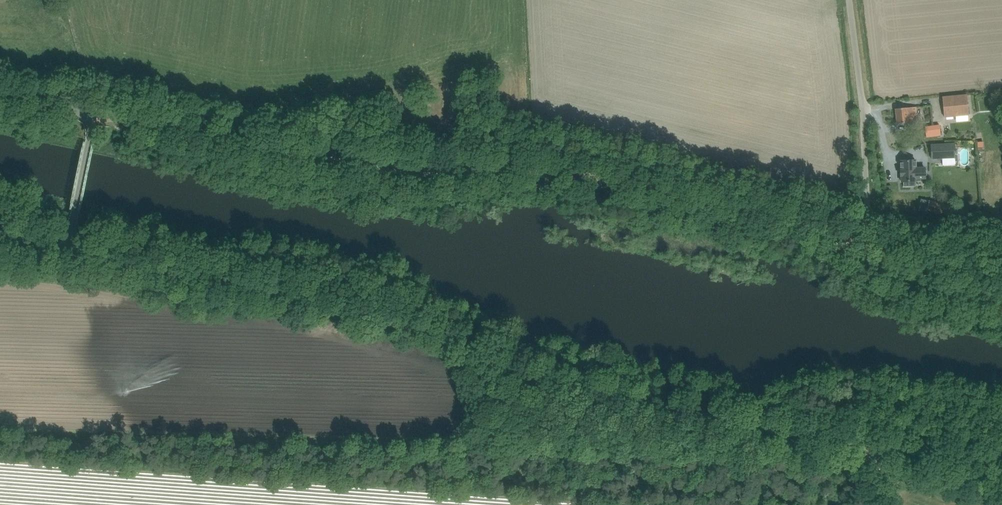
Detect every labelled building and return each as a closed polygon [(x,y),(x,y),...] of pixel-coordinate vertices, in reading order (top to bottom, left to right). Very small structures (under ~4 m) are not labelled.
[(967,95),(943,97),(944,117),(968,115),(967,95)] [(914,123),(913,115),(917,115),(916,107),(896,109),(897,124),(914,123)] [(941,135),(940,129),(939,124),(925,126),(927,137),(941,135)] [(955,157),(954,144),(931,145),(932,159),(955,157)] [(904,161),(901,161),(901,170),(900,170),(900,171),(900,175),(900,176),(901,176),(901,182),(903,182),(903,187),(916,186),(916,181),(916,179),(925,178),(925,167),(916,168),(916,160),(912,160),(912,159),(904,159),(904,161)] [(926,212),(950,217),(953,206),(929,200),(926,212)]
